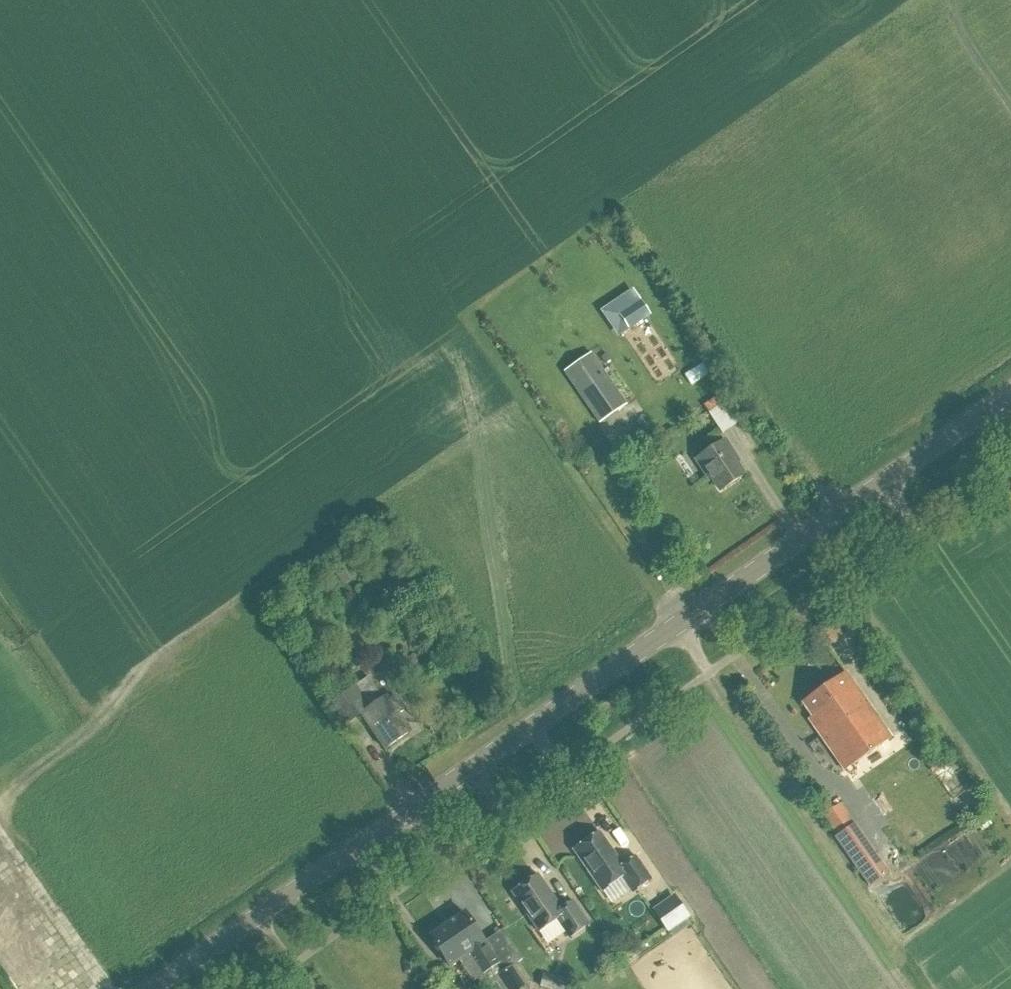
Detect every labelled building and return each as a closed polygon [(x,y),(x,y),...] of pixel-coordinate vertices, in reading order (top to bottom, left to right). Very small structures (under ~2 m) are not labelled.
[(643,300),(621,315),(631,329),(653,314),(643,300)] [(618,392),(604,372),(591,353),(564,371),(599,424),(626,405),(618,392)] [(713,407),(701,412),(711,433),(723,428),(713,407)] [(696,459),(708,477),(710,476),(720,491),(744,476),(730,455),(733,453),(724,441),(696,459)] [(846,672),(801,703),(811,717),(808,720),(844,771),(891,738),(846,672)] [(360,715),(385,750),(410,732),(399,714),(403,711),(394,697),(389,700),(386,696),(383,699),(368,677),(330,704),(345,725),(360,715)] [(824,816),(872,885),(888,873),(840,805),(824,816)] [(573,850),(602,892),(622,878),(632,893),(652,880),(636,857),(623,866),(600,832),(573,850)] [(557,920),(569,938),(589,924),(573,901),(561,909),(538,875),(511,893),(539,932),(557,920)] [(657,915),(668,932),(688,917),(677,901),(657,915)] [(501,974),(512,967),(522,960),(502,931),(484,943),(464,913),(444,926),(451,935),(455,933),(483,974),(495,966),(501,974)] [(473,981),(483,974),(455,933),(451,935),(444,926),(429,936),(450,967),(460,961),(473,981)] [(508,988),(521,988),(525,986),(512,967),(501,974),(499,975),(508,988)] [(550,988),(571,988),(572,983),(541,976),(539,987),(550,988)]
